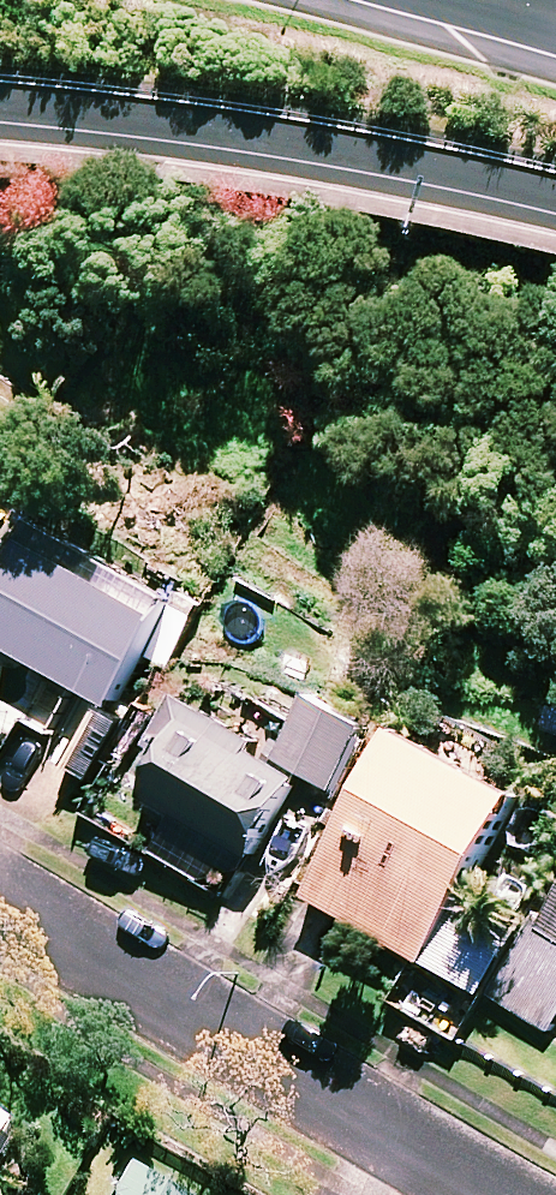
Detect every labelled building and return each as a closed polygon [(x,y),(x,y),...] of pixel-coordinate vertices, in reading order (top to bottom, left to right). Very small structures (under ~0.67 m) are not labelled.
[(25,527),(0,571),(0,642),(104,701),(159,603),(25,527)] [(371,712),(307,682),(271,760),(334,789),(371,712)] [(288,780),(176,719),(135,795),(247,856),(288,780)] [(508,786),(390,723),(298,893),(478,989),(511,927),(450,894),(508,786)] [(491,999),(546,1031),(555,1013),(555,886),(491,999)] [(0,1116),(0,1156),(18,1126),(0,1116)] [(130,1165),(114,1194),(184,1194),(130,1165)]
